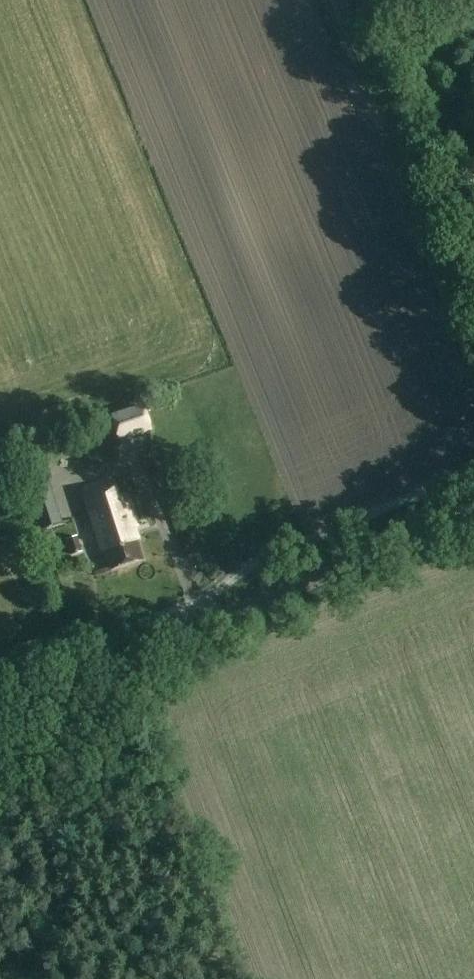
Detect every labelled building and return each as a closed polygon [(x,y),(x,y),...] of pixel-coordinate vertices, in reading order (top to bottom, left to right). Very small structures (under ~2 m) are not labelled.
[(145,403),(110,414),(119,440),(131,436),(132,437),(153,430),(145,403)] [(63,523),(43,463),(19,471),(39,531),(63,523)] [(83,494),(102,552),(106,551),(112,569),(143,559),(133,530),(138,526),(129,500),(128,500),(128,501),(120,503),(114,484),(83,494)]
